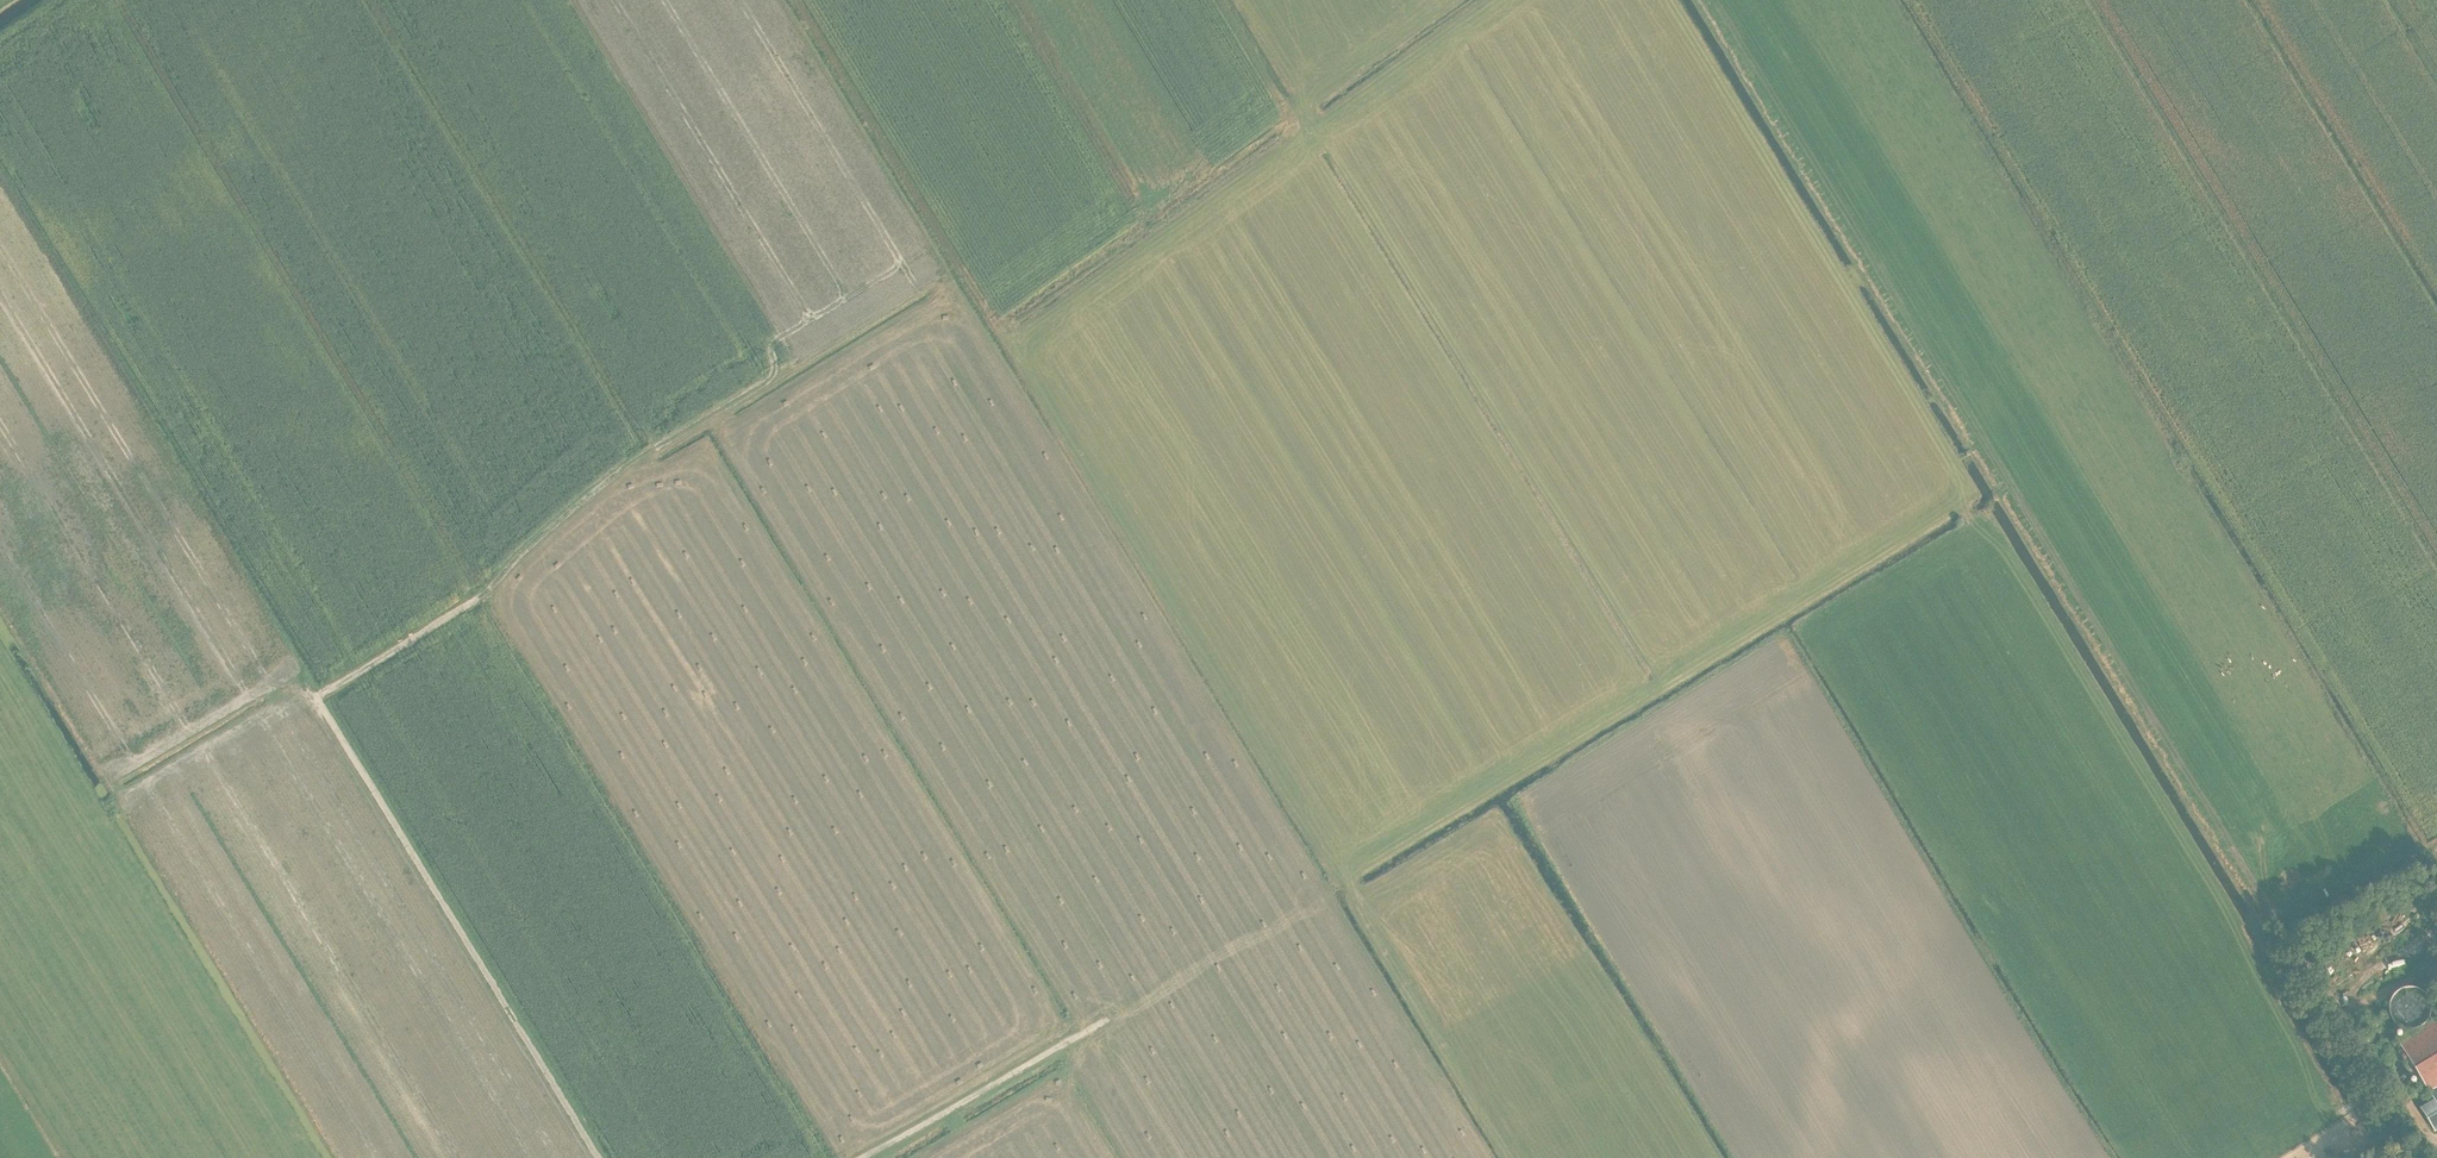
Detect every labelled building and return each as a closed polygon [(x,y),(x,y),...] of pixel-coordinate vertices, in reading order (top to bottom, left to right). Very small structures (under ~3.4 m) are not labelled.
[(2354,960),(2362,955),(2359,950),(2351,954),(2354,960)] [(2389,1004),(2388,1010),(2389,1016),(2392,1022),(2396,1026),(2401,1030),(2407,1032),(2413,1032),(2419,1030),(2424,1026),(2428,1022),(2431,1016),(2431,1010),(2431,1004),(2428,998),(2424,994),(2419,990),(2413,989),(2407,989),(2401,990),(2396,994),(2392,998),(2389,1004)] [(2400,1045),(2434,1102),(2421,1110),(2434,1132),(2436,1130),(2436,1022),(2400,1045)]
